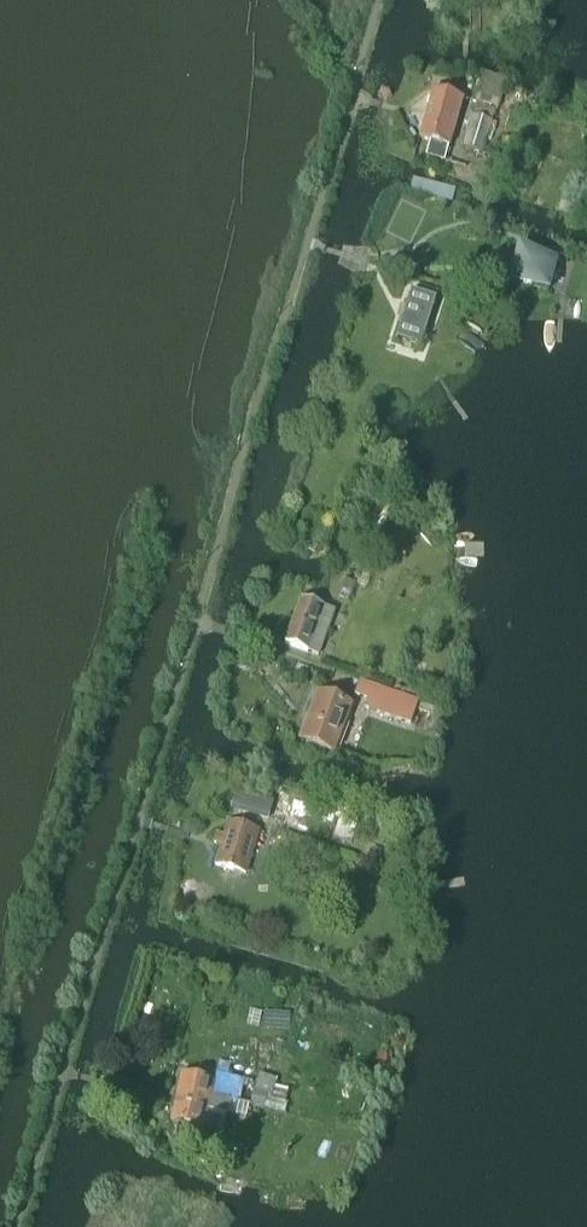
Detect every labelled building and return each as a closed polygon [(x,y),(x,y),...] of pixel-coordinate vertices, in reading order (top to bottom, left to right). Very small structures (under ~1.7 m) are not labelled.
[(475,103),(496,110),(506,81),(484,74),(475,103)] [(444,162),(462,99),(433,91),(419,139),(429,142),(425,156),(444,162)] [(534,101),(532,110),(550,115),(553,104),(543,101),(542,104),(534,101)] [(481,153),(491,122),(469,116),(460,147),(481,153)] [(546,292),(556,259),(520,248),(510,281),(546,292)] [(419,348),(434,301),(410,293),(394,340),(419,348)] [(361,569),(356,583),(366,587),(371,573),(361,569)] [(345,579),(339,598),(348,601),(355,583),(345,579)] [(326,633),(334,611),(301,599),(293,622),(326,633)] [(318,656),(326,633),(293,622),(284,644),(318,656)] [(418,701),(359,680),(354,694),(368,699),(365,708),(410,724),(418,701)] [(332,752),(350,707),(318,695),(301,740),(332,752)] [(239,784),(234,801),(271,812),(276,795),(239,784)] [(378,811),(373,830),(389,834),(393,815),(378,811)] [(217,834),(214,843),(221,845),(215,865),(245,874),(258,831),(228,822),(223,836),(217,834)] [(239,1103),(244,1080),(216,1073),(213,1083),(181,1075),(170,1121),(203,1129),(210,1095),(239,1103)] [(280,1114),(283,1105),(270,1102),(277,1080),(257,1074),(248,1105),(280,1114)]
